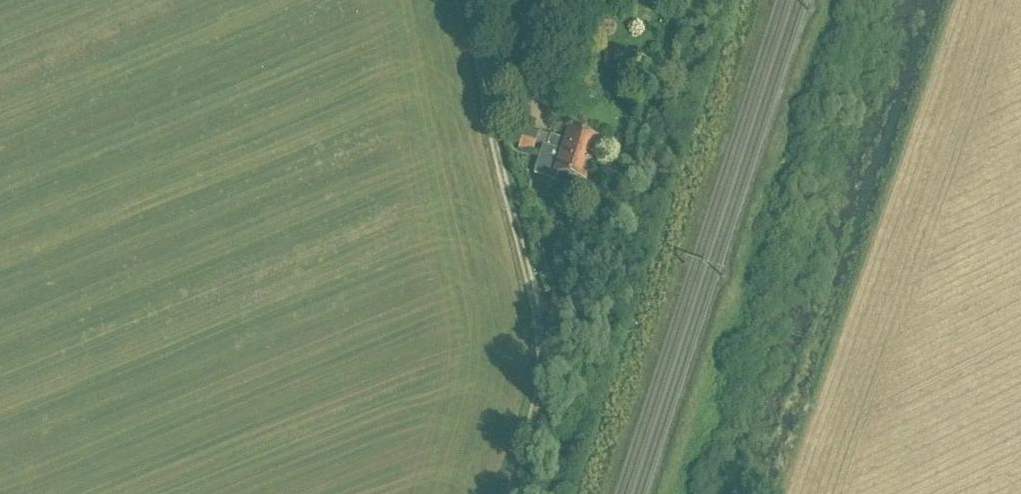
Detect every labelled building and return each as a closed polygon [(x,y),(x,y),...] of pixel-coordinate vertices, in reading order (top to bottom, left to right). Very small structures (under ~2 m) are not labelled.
[(544,146),(593,162),(599,141),(570,131),(566,142),(552,137),(551,138),(510,125),(507,134),(507,135),(523,140),(536,144),(544,146)] [(593,162),(544,146),(535,175),(556,182),(558,174),(585,183),(593,162)]
